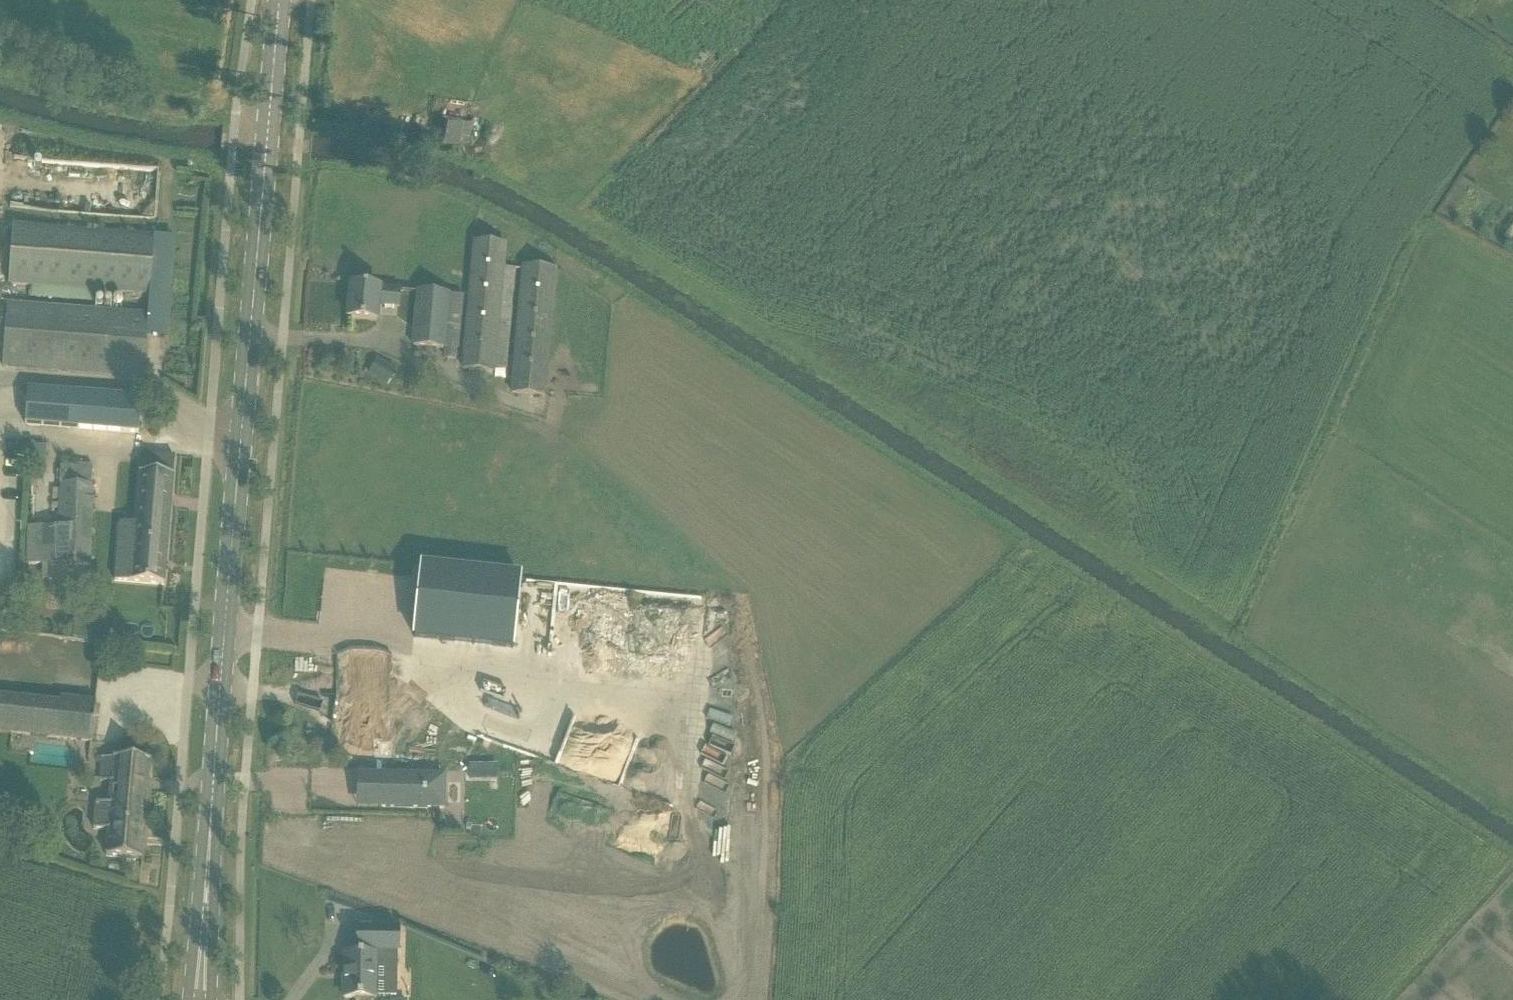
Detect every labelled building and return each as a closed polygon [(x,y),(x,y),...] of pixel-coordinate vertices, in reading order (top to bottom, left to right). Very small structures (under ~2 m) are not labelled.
[(439,136),(470,140),(473,117),(442,113),(439,136)] [(1502,237),(1511,243),(1512,240),(1512,222),(1502,237)] [(13,225),(8,285),(32,287),(92,291),(129,294),(149,296),(153,236),(133,235),(13,225)] [(474,243),(462,370),(493,373),(494,369),(507,370),(517,270),(503,269),(505,246),(474,243)] [(511,395),(544,397),(555,271),(523,268),(511,395)] [(347,319),(377,322),(378,305),(399,307),(400,291),(380,289),(350,286),(347,319)] [(417,293),(412,347),(444,350),(459,351),(464,298),(449,296),(417,293)] [(2,367),(142,378),(147,316),(7,305),(2,367)] [(377,359),(369,375),(387,385),(395,369),(377,359)] [(18,390),(17,425),(134,429),(135,394),(18,390)] [(117,558),(115,582),(163,586),(174,458),(141,456),(135,525),(133,558),(117,557),(117,558)] [(27,527),(26,565),(57,566),(90,567),(92,486),(76,486),(76,467),(60,466),(60,485),(58,528),(27,527)] [(421,567),(414,639),(495,647),(513,649),(520,577),(497,575),(421,567)] [(344,686),(346,686),(340,754),(376,757),(378,733),(395,734),(397,710),(380,709),(381,689),(383,689),(386,659),(346,656),(344,686)] [(92,744),(96,703),(60,700),(60,702),(0,696),(0,734),(92,744)] [(96,805),(94,830),(109,831),(107,857),(121,858),(141,860),(149,762),(116,759),(116,760),(114,784),(109,784),(107,806),(98,805),(96,805)] [(469,765),(469,782),(498,782),(498,765),(469,765)] [(382,776),(381,808),(443,809),(444,777),(382,776)] [(109,864),(108,871),(118,872),(119,865),(109,864)] [(343,999),(375,999),(375,998),(396,998),(397,952),(398,952),(399,931),(357,930),(356,951),(358,951),(357,955),(344,955),(343,999)]
